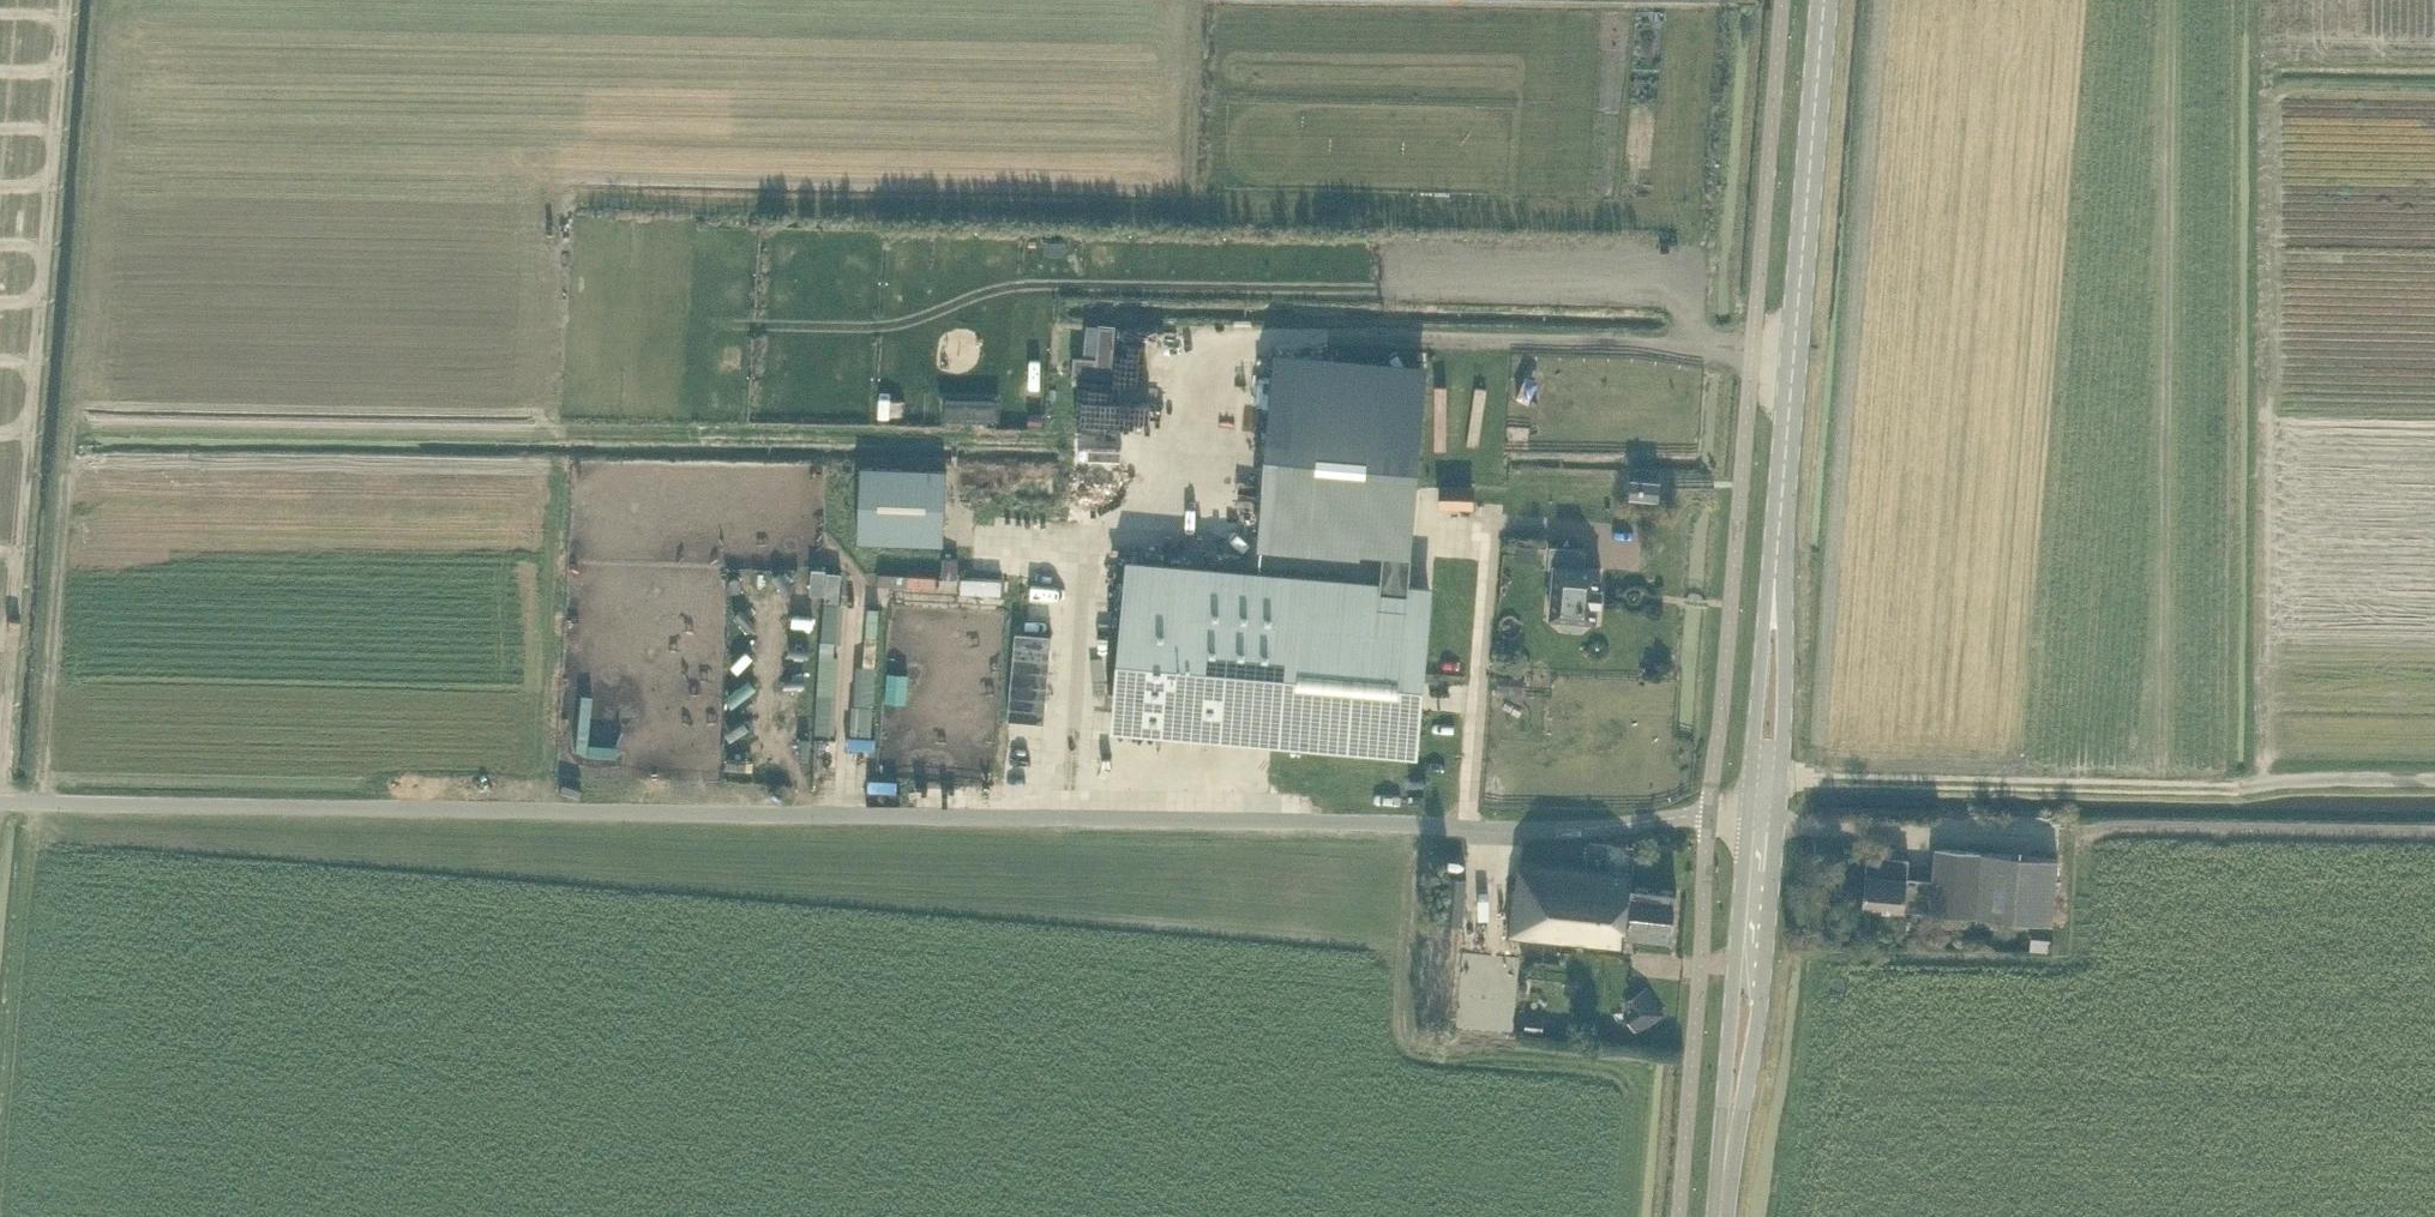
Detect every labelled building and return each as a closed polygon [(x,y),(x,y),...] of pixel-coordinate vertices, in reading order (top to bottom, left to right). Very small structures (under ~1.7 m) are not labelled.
[(1064,234),(1044,234),(1043,246),(1064,247),(1064,234)] [(1430,352),(1276,340),(1261,533),(1415,546),(1430,352)] [(949,398),(949,416),(996,417),(996,399),(949,398)] [(1032,412),(1031,412),(1031,420),(1042,421),(1042,413),(1032,412)] [(861,463),(859,539),(918,541),(919,526),(946,526),(948,467),(861,463)] [(1660,496),(1661,478),(1632,477),(1631,494),(1660,496)] [(1442,484),(1442,503),(1459,503),(1459,499),(1471,499),(1471,485),(1442,484)] [(1584,564),(1586,546),(1552,544),(1551,563),(1556,563),(1551,614),(1562,615),(1561,620),(1565,624),(1582,626),(1586,622),(1586,617),(1597,618),(1598,599),(1600,600),(1602,600),(1602,598),(1601,598),(1602,586),(1603,586),(1603,584),(1601,584),(1600,584),(1601,566),(1584,564)] [(1419,751),(1432,605),(1283,593),(1285,569),(1133,556),(1118,725),(1419,751)] [(971,564),(971,584),(1020,586),(1021,566),(971,564)] [(836,592),(835,631),(853,632),(854,592),(836,592)] [(892,638),(894,598),(881,597),(879,637),(892,638)] [(872,723),(873,693),(865,693),(864,722),(872,723)] [(1612,868),(1615,841),(1596,839),(1594,866),(1532,860),(1533,847),(1527,846),(1524,881),(1519,880),(1514,933),(1626,944),(1628,931),(1673,936),(1678,888),(1632,883),(1633,870),(1612,868)] [(2053,923),(2059,856),(1937,845),(1934,879),(1908,876),(1910,856),(1869,852),(1864,903),(1904,907),(1904,906),(1932,909),(1932,910),(2053,923)] [(1520,957),(1464,950),(1455,1025),(1510,1031),(1520,957)] [(1627,1007),(1639,1028),(1667,1012),(1651,982),(1630,993),(1635,1003),(1627,1007)]
